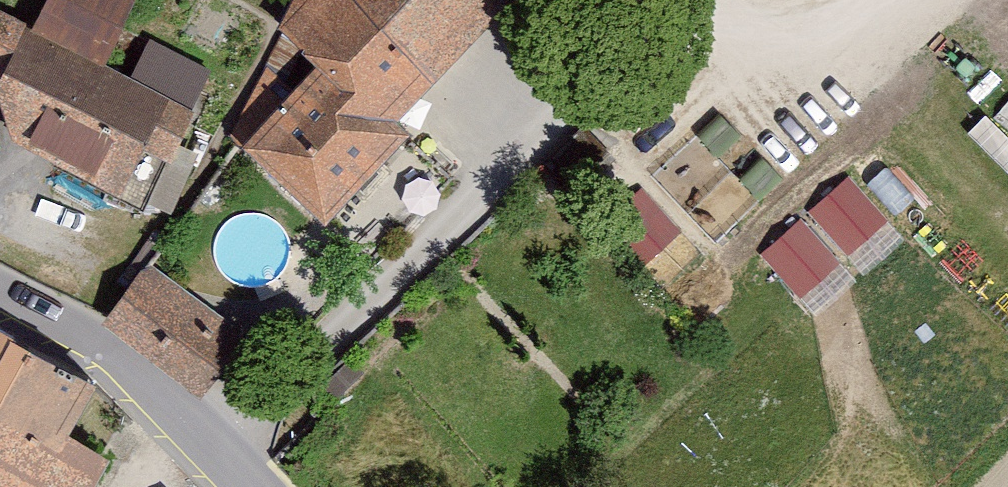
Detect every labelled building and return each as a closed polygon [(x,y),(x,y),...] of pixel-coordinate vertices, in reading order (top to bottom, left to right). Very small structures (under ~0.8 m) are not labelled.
[(171,108),(107,74),(139,0),(51,0),(31,37),(6,84),(0,95),(0,118),(7,158),(118,209),(171,108)] [(246,157),(324,220),(405,140),(389,122),(520,0),(296,0),(280,37),(321,71),(246,157)] [(0,22),(0,82),(6,84),(31,37),(0,22)] [(853,256),(859,263),(902,230),(855,170),(757,247),(798,299),(853,256)] [(258,328),(150,259),(110,322),(210,392),(258,328)] [(26,360),(0,342),(0,406),(26,360)] [(109,465),(67,436),(96,391),(26,360),(0,406),(0,486),(97,486),(109,465)]
